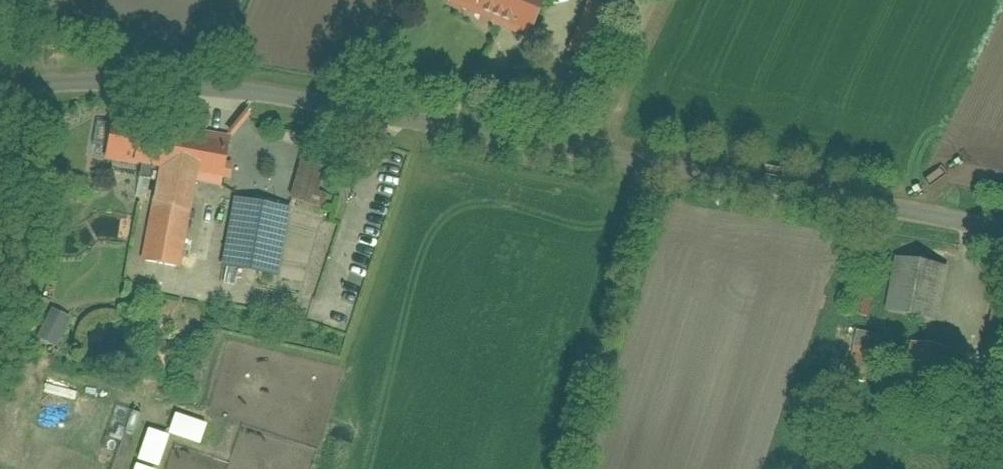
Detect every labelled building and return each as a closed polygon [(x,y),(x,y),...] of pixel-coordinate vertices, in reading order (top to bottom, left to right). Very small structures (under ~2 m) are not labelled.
[(439,2),(517,34),(532,0),(440,0),(439,2)] [(214,194),(223,148),(110,125),(101,166),(151,176),(134,257),(173,265),(189,189),(214,194)] [(336,163),(303,154),(290,203),(323,212),(336,163)] [(288,217),(232,206),(220,264),(276,275),(288,217)] [(947,272),(898,261),(886,317),(935,327),(947,272)] [(81,332),(82,347),(94,360),(113,362),(126,353),(131,337),(121,318),(102,313),(88,320),(81,332)] [(948,406),(959,356),(914,347),(903,397),(948,406)]
